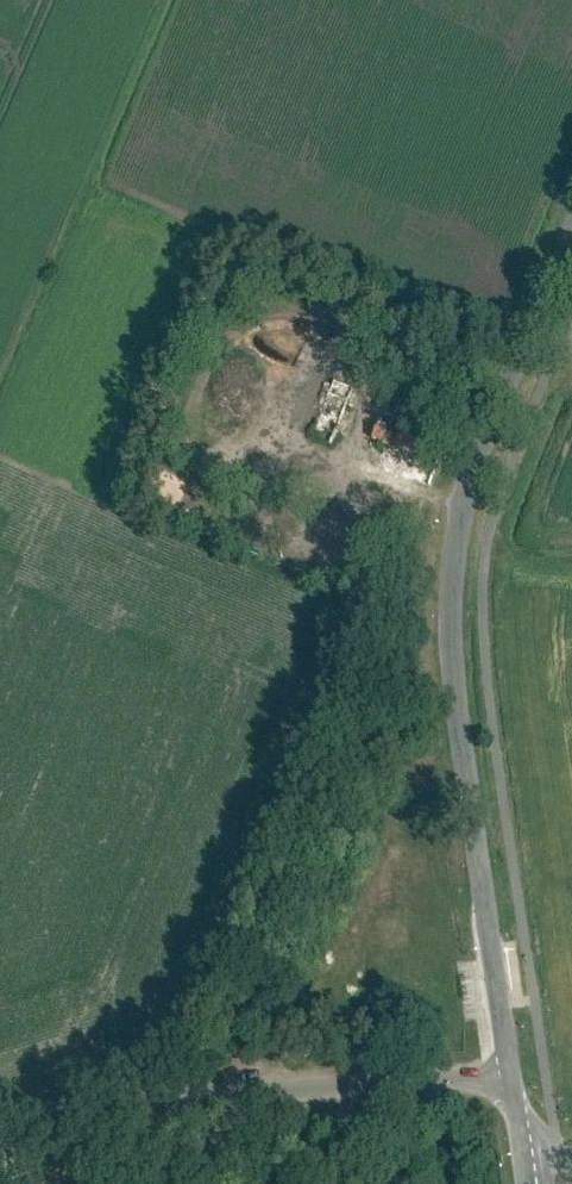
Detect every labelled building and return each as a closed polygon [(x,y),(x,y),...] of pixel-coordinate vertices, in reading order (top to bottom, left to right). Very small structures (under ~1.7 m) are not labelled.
[(436,416),(391,397),(374,437),(419,456),(436,416)]
